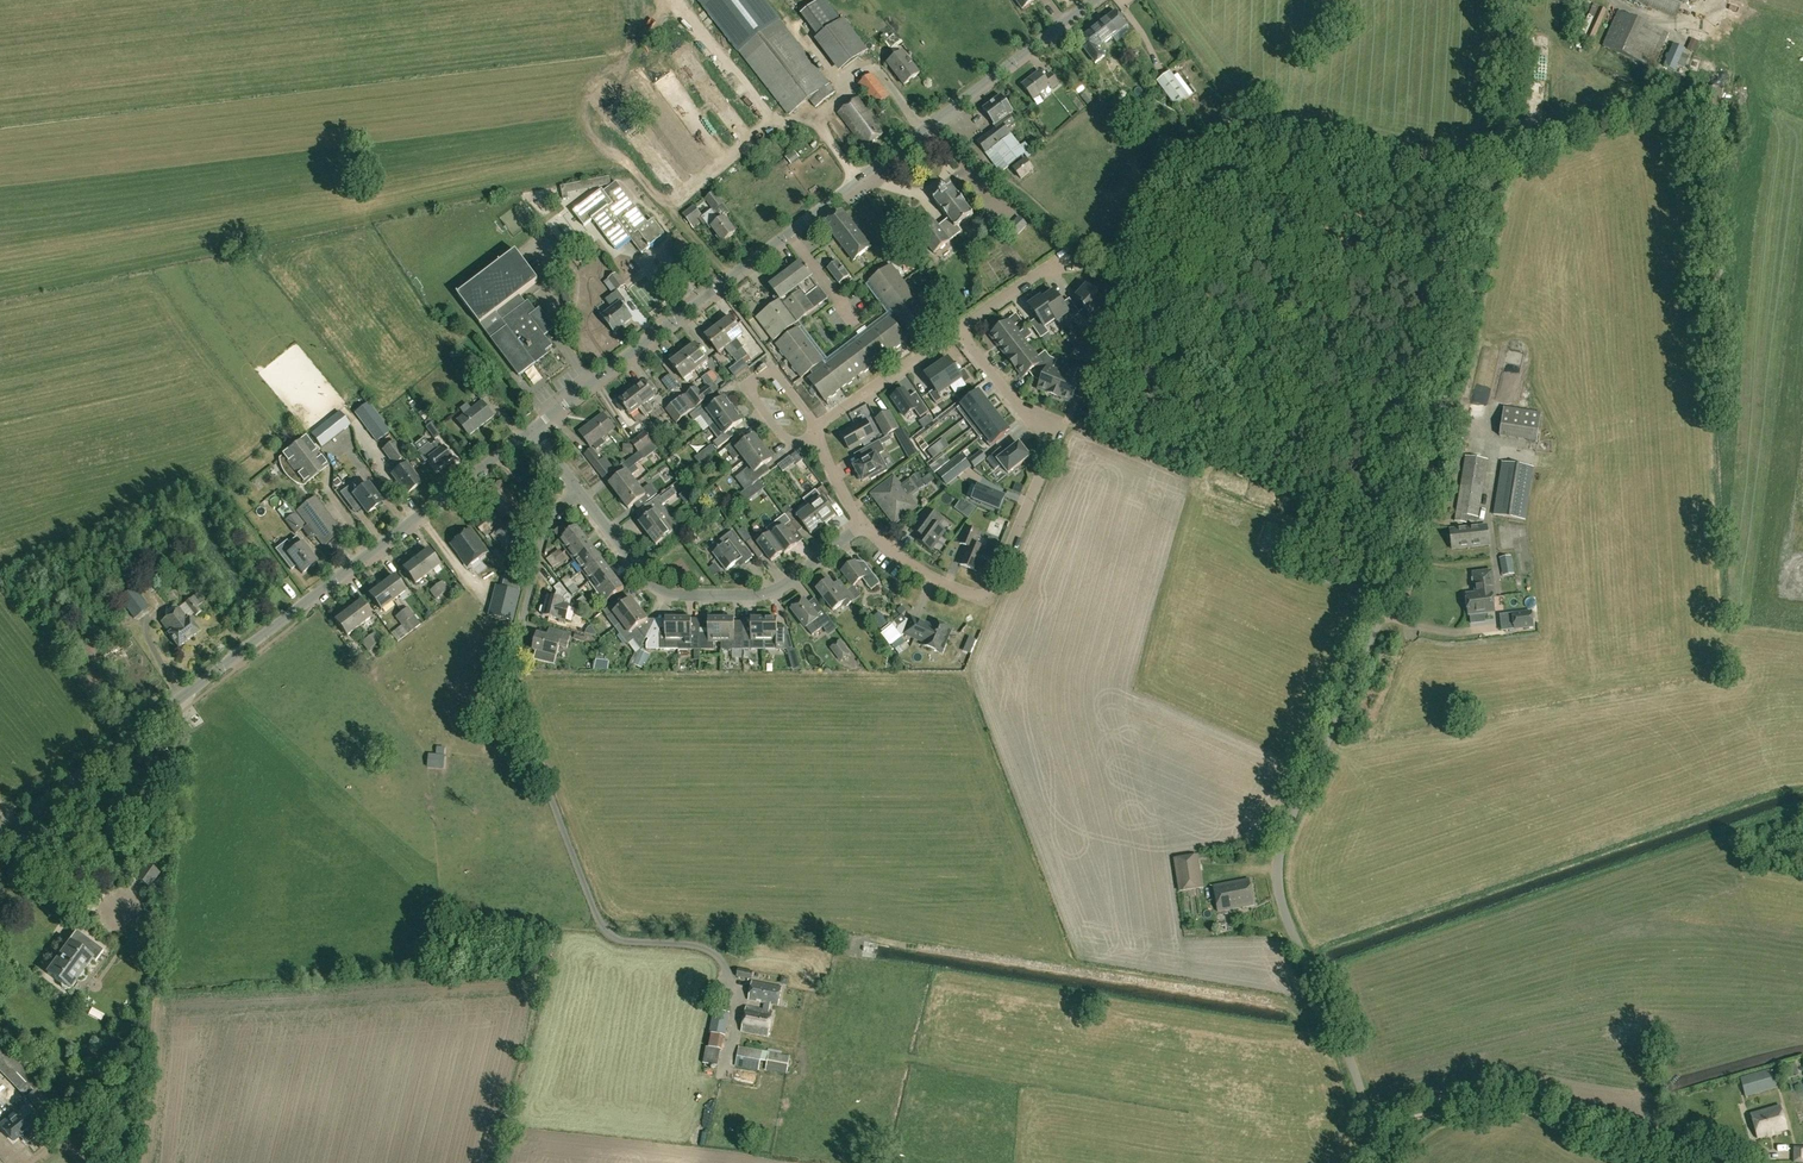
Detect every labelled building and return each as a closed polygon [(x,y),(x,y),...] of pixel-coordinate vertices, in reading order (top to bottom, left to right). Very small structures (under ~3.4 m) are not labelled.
[(1023,10),(1035,0),(1016,0),(1023,10)] [(1676,17),(1684,0),(1638,0),(1676,17)] [(820,1),(802,14),(818,35),(836,22),(820,1)] [(1653,68),(1668,33),(1618,10),(1603,45),(1653,68)] [(1116,11),(1098,25),(1103,32),(1106,30),(1112,38),(1127,26),(1116,11)] [(1601,47),(1613,16),(1605,12),(1593,44),(1601,47)] [(868,50),(844,18),(819,37),(843,69),(868,50)] [(816,108),(835,93),(779,21),(740,52),(789,115),(809,100),(816,108)] [(1103,32),(1098,25),(1082,37),(1087,45),(1083,48),(1095,64),(1104,57),(1098,48),(1112,38),(1106,30),(1103,32)] [(880,36),(885,42),(886,41),(886,40),(894,34),(891,31),(886,35),(884,34),(880,36)] [(900,41),(894,34),(886,40),(886,41),(887,41),(885,42),(890,48),(891,47),(892,48),(900,41)] [(1678,66),(1679,67),(1684,69),(1689,57),(1684,55),(1686,50),(1673,44),(1668,55),(1667,54),(1665,58),(1666,59),(1663,66),(1675,72),(1678,66)] [(904,85),(919,74),(903,52),(888,63),(904,85)] [(1052,89),(1059,84),(1051,73),(1045,78),(1040,71),(1022,84),(1034,99),(1050,87),(1052,89)] [(1156,82),(1166,94),(1180,84),(1189,97),(1187,99),(1213,133),(1223,125),(1181,71),(1174,76),(1170,72),(1156,82)] [(872,75),(859,85),(876,108),(874,110),(879,117),(885,113),(879,105),(889,98),(872,75)] [(1175,107),(1187,99),(1189,97),(1180,84),(1166,94),(1175,107)] [(1094,100),(1087,92),(1081,96),(1088,105),(1094,100)] [(1011,135),(1007,129),(1015,123),(1009,115),(1013,112),(1001,96),(983,109),(995,125),(994,126),(995,128),(977,142),(985,153),(984,154),(989,160),(998,154),(1008,168),(1025,155),(1028,159),(1034,154),(1026,143),(1021,146),(1012,134),(1011,135)] [(865,149),(886,134),(860,98),(839,113),(865,149)] [(785,157),(792,165),(800,158),(794,150),(785,157)] [(1026,159),(1012,168),(1021,180),(1034,170),(1026,159)] [(757,182),(766,177),(761,167),(752,172),(757,182)] [(569,199),(568,194),(610,185),(609,177),(561,187),(563,200),(569,199)] [(602,190),(574,212),(584,226),(592,219),(615,249),(630,238),(641,253),(650,247),(650,246),(665,235),(653,220),(648,224),(619,186),(606,196),(602,190)] [(950,220),(945,223),(956,237),(962,232),(958,226),(974,215),(953,186),(946,191),(945,189),(940,193),(941,195),(935,199),(950,220)] [(716,193),(705,200),(714,212),(724,204),(716,193)] [(685,218),(691,225),(704,214),(698,207),(685,218)] [(844,211),(827,224),(849,254),(856,249),(861,256),(871,248),(866,241),(867,240),(844,211)] [(724,242),(736,233),(725,218),(720,221),(713,212),(706,218),(713,227),(712,227),(724,242)] [(559,238),(569,234),(559,214),(550,219),(559,238)] [(1019,216),(1006,229),(1019,242),(1031,229),(1028,226),(1029,225),(1019,216)] [(934,254),(956,237),(945,223),(940,228),(934,220),(918,232),(934,254)] [(518,377),(543,358),(534,347),(547,337),(545,336),(555,328),(539,309),(536,312),(528,301),(525,303),(519,295),(538,281),(516,251),(458,295),(480,325),(495,313),(501,321),(486,332),(491,339),(518,377)] [(838,262),(828,269),(839,284),(849,277),(838,262)] [(812,278),(813,277),(802,263),(771,286),(782,300),(763,314),(764,316),(759,320),(774,340),(829,299),(812,278)] [(892,266),(871,282),(882,298),(904,282),(892,266)] [(616,273),(608,279),(608,280),(604,282),(613,295),(618,291),(625,285),(616,273)] [(882,298),(894,314),(916,298),(904,282),(882,298)] [(1085,304),(1083,306),(1086,309),(1079,314),(1089,328),(1096,323),(1092,318),(1106,303),(1100,298),(1102,297),(1094,290),(1093,291),(1087,286),(1077,297),(1085,304)] [(1055,319),(1057,322),(1069,313),(1073,319),(1079,314),(1070,300),(1063,304),(1054,292),(1043,300),(1042,300),(1056,319),(1055,319)] [(612,309),(602,316),(614,333),(632,319),(620,303),(615,297),(608,303),(612,309)] [(928,315),(916,298),(894,314),(907,331),(928,315)] [(1041,298),(1029,306),(1038,319),(1031,323),(1041,337),(1048,333),(1044,327),(1055,319),(1056,319),(1042,300),(1043,300),(1041,298)] [(991,335),(1001,349),(1020,334),(1014,326),(1021,321),(1016,315),(991,335)] [(730,317),(718,327),(731,345),(744,335),(730,317)] [(841,333),(850,326),(844,318),(835,325),(841,333)] [(890,318),(874,330),(890,352),(895,348),(897,349),(901,346),(901,343),(906,339),(890,318)] [(719,354),(731,345),(718,327),(706,336),(719,354)] [(798,329),(777,345),(781,350),(780,353),(783,356),(785,356),(789,361),(811,345),(798,329)] [(1007,357),(1012,363),(1031,348),(1024,340),(1031,335),(1027,329),(1020,334),(1001,349),(1007,357)] [(862,340),(857,343),(874,364),(879,360),(881,361),(885,358),(885,356),(890,352),(874,330),(870,333),(862,340)] [(857,343),(841,355),(857,376),(863,372),(865,373),(869,370),(869,368),(874,364),(857,343)] [(694,344),(682,353),(695,371),(708,361),(694,344)] [(811,345),(789,361),(793,366),(793,368),(795,372),(797,372),(802,378),(823,362),(811,345)] [(742,347),(737,352),(743,360),(746,363),(751,360),(742,347)] [(1050,358),(1045,352),(1038,358),(1031,348),(1012,363),(1017,369),(1023,377),(1030,372),(1034,378),(1050,358)] [(737,364),(743,360),(737,352),(732,356),(737,364)] [(683,380),(695,371),(682,353),(670,363),(683,380)] [(841,355),(825,367),(841,389),(847,384),(849,385),(853,382),(852,380),(857,376),(841,355)] [(965,380),(971,375),(964,365),(958,370),(948,355),(936,364),(951,383),(962,375),(965,380)] [(722,379),(728,376),(721,357),(714,360),(722,379)] [(1055,396),(1064,373),(1053,369),(1056,361),(1050,358),(1034,378),(1041,381),(1038,388),(1047,392),(1047,393),(1055,396)] [(929,391),(936,401),(943,396),(939,391),(951,383),(936,364),(925,372),(935,386),(929,391)] [(825,367),(809,380),(825,401),(831,396),(833,397),(837,394),(837,392),(841,389),(825,367)] [(1078,370),(1075,378),(1064,373),(1055,396),(1062,399),(1062,398),(1071,402),(1078,386),(1086,389),(1091,375),(1078,370)] [(706,383),(708,386),(711,390),(715,387),(712,383),(713,382),(707,374),(702,378),(704,381),(702,381),(705,384),(706,383)] [(664,383),(671,392),(679,386),(671,377),(664,383)] [(655,397),(650,391),(654,388),(648,380),(647,380),(631,392),(648,414),(653,411),(647,403),(655,397)] [(480,399),(487,395),(478,382),(472,386),(480,399)] [(917,414),(926,408),(914,389),(907,393),(902,385),(890,392),(902,411),(912,405),(917,414)] [(1494,394),(1494,386),(1482,385),(1482,393),(1494,394)] [(715,394),(711,390),(708,386),(700,392),(697,387),(686,394),(696,408),(706,400),(706,401),(715,394)] [(992,399),(985,388),(967,401),(974,412),(992,399)] [(623,412),(626,410),(630,415),(639,409),(645,417),(648,414),(631,392),(616,403),(616,404),(622,412),(623,412)] [(695,408),(686,397),(678,403),(687,414),(695,408)] [(725,398),(707,411),(707,412),(716,423),(734,410),(725,398)] [(999,408),(992,399),(974,412),(981,421),(999,408)] [(665,409),(676,424),(687,415),(676,401),(665,409)] [(482,402),(471,410),(467,404),(461,409),(465,415),(457,421),(468,435),(493,416),(482,402)] [(376,442),(389,431),(368,403),(354,413),(376,442)] [(694,422),(707,412),(707,411),(703,406),(690,416),(694,422)] [(1006,418),(999,408),(981,421),(988,431),(1006,418)] [(726,435),(743,421),(734,410),(716,423),(710,428),(719,439),(714,443),(718,448),(729,440),(726,435)] [(339,412),(310,434),(320,449),(350,426),(339,412)] [(889,412),(877,419),(886,436),(899,429),(889,412)] [(614,428),(604,414),(579,433),(590,447),(592,445),(596,450),(605,443),(601,439),(614,428)] [(919,422),(923,429),(934,421),(929,415),(919,422)] [(1014,429),(1006,418),(988,431),(996,442),(1014,429)] [(841,434),(850,450),(875,436),(866,420),(841,434)] [(435,439),(442,433),(434,421),(426,427),(435,439)] [(631,442),(638,452),(652,442),(645,432),(631,442)] [(885,451),(881,445),(892,440),(889,435),(860,452),(864,459),(863,462),(854,468),(863,482),(870,477),(871,479),(888,470),(881,458),(878,460),(876,456),(885,451)] [(742,455),(746,460),(763,447),(754,436),(741,446),(737,440),(719,454),(721,457),(728,452),(735,460),(742,455)] [(304,487),(329,467),(306,437),(282,456),(283,456),(279,459),(280,461),(280,462),(280,463),(281,466),(282,468),(283,471),(284,473),(285,474),(287,476),(288,478),(290,480),(293,482),(295,483),(297,484),(300,486),(301,486),(304,487)] [(442,448),(437,440),(428,446),(433,454),(428,458),(436,470),(452,460),(443,447),(442,448)] [(407,464),(405,457),(393,441),(382,450),(394,465),(395,464),(399,469),(392,474),(406,494),(421,483),(407,464)] [(915,441),(906,445),(911,457),(921,452),(915,441)] [(920,448),(923,452),(929,447),(926,443),(920,448)] [(633,454),(633,444),(632,444),(623,444),(623,454),(633,454)] [(1006,454),(1001,448),(987,460),(996,471),(1002,466),(1008,473),(1030,457),(1019,444),(1006,454)] [(707,449),(712,456),(717,452),(712,445),(706,449),(707,449)] [(612,470),(603,461),(594,447),(585,454),(594,468),(595,467),(603,477),(612,470)] [(760,469),(772,460),(763,447),(746,460),(750,467),(744,472),(748,478),(741,483),(746,490),(753,484),(759,480),(764,476),(760,469)] [(627,471),(630,475),(639,470),(635,465),(644,459),(639,452),(623,463),(628,470),(627,471)] [(790,456),(797,465),(803,460),(797,452),(790,456)] [(1467,514),(1478,516),(1487,460),(1466,456),(1455,521),(1465,522),(1467,514)] [(1533,467),(1502,462),(1494,514),(1524,519),(1533,467)] [(930,467),(935,473),(940,469),(936,463),(930,467)] [(609,484),(618,495),(636,483),(626,471),(609,484)] [(921,479),(926,485),(935,479),(929,473),(921,479)] [(878,501),(884,509),(913,486),(909,481),(901,488),(894,478),(877,491),(882,497),(878,501)] [(337,487),(342,484),(338,479),(333,482),(337,487)] [(765,488),(759,480),(753,484),(760,492),(765,488)] [(634,504),(638,511),(658,496),(649,484),(641,490),(636,483),(618,495),(628,508),(634,504)] [(341,492),(355,513),(362,507),(367,514),(381,503),(367,485),(360,490),(357,486),(351,491),(348,487),(341,492)] [(917,490),(913,486),(884,509),(890,517),(895,513),(900,519),(916,507),(908,497),(917,490)] [(836,504),(823,487),(813,495),(818,502),(810,508),(823,526),(836,517),(829,508),(836,504)] [(983,487),(978,500),(1003,510),(1009,496),(983,487)] [(639,523),(648,534),(671,516),(666,509),(665,509),(662,506),(676,495),(672,489),(660,498),(658,496),(638,511),(645,507),(650,514),(639,523)] [(341,532),(327,513),(315,497),(297,512),(316,537),(323,546),(341,532)] [(277,511),(285,520),(294,534),(302,528),(311,540),(316,537),(297,512),(293,514),(287,504),(285,505),(277,511)] [(811,535),(823,526),(810,508),(798,517),(792,510),(788,505),(782,510),(781,509),(780,509),(799,532),(805,527),(811,535)] [(792,537),(799,532),(780,509),(776,513),(781,519),(775,524),(779,530),(772,535),(784,552),(783,552),(785,554),(798,544),(792,537)] [(916,540),(931,551),(945,531),(931,521),(935,515),(927,509),(912,529),(920,535),(916,540)] [(697,514),(682,525),(686,531),(701,519),(697,514)] [(656,545),(659,543),(664,550),(687,532),(686,531),(682,525),(680,528),(671,516),(648,534),(656,545)] [(483,533),(489,527),(484,521),(477,526),(483,533)] [(494,552),(502,563),(512,556),(506,549),(523,536),(512,522),(495,535),(503,545),(494,552)] [(1450,529),(1452,549),(1489,544),(1487,525),(1450,529)] [(558,540),(566,550),(584,537),(576,526),(558,540)] [(960,565),(977,571),(986,549),(975,545),(980,533),(966,527),(960,544),(967,547),(960,565)] [(470,530),(451,544),(469,567),(488,552),(470,530)] [(724,546),(713,554),(726,571),(742,559),(746,563),(753,558),(732,531),(720,541),(724,546)] [(771,561),(783,552),(784,552),(772,535),(771,533),(762,540),(758,535),(747,543),(758,558),(765,553),(771,561)] [(593,540),(599,548),(607,542),(600,534),(593,540)] [(566,550),(574,561),(592,547),(584,537),(566,550)] [(316,563),(301,544),(287,555),(302,574),(316,563)] [(574,561),(582,571),(600,558),(592,547),(574,561)] [(427,550),(414,559),(426,575),(439,565),(427,550)] [(546,560),(549,563),(555,559),(552,555),(546,560)] [(882,560),(888,568),(895,562),(888,555),(882,560)] [(1499,557),(1503,576),(1514,574),(1511,555),(1499,557)] [(582,571),(590,581),(608,568),(600,558),(582,571)] [(414,584),(426,575),(414,559),(402,568),(414,584)] [(558,563),(555,559),(549,563),(552,567),(558,563)] [(871,590),(880,584),(864,562),(855,569),(852,563),(841,571),(852,586),(863,579),(871,590)] [(708,568),(714,576),(721,571),(715,563),(708,568)] [(765,567),(767,578),(776,577),(774,566),(765,567)] [(615,578),(608,568),(590,581),(585,585),(593,595),(597,592),(615,578)] [(1495,597),(1492,570),(1473,573),(1475,593),(1466,594),(1468,615),(1494,612),(1493,597),(1495,597)] [(393,575),(381,585),(393,601),(405,591),(393,575)] [(567,576),(561,581),(564,585),(570,580),(567,576)] [(623,588),(615,578),(597,592),(605,602),(623,588)] [(573,584),(570,580),(564,585),(567,589),(573,584)] [(845,604),(847,606),(855,600),(848,591),(843,595),(836,585),(834,586),(830,580),(817,590),(834,612),(845,604)] [(435,586),(441,595),(447,590),(442,582),(435,586)] [(380,610),(393,601),(381,585),(368,594),(380,610)] [(441,595),(435,586),(429,590),(435,599),(441,595)] [(520,592),(519,592),(502,587),(497,586),(489,615),(512,621),(520,592)] [(148,608),(134,588),(119,598),(134,618),(148,608)] [(184,604),(194,617),(202,612),(198,606),(203,602),(197,594),(184,604)] [(571,599),(568,594),(563,598),(562,600),(547,596),(542,615),(559,620),(559,619),(565,621),(571,599)] [(1496,608),(1504,607),(1503,595),(1496,596),(1496,608)] [(583,596),(577,601),(580,605),(586,601),(583,596)] [(617,618),(621,623),(640,609),(632,599),(619,609),(615,603),(603,612),(607,618),(609,617),(612,621),(617,618)] [(813,623),(819,631),(832,621),(815,599),(808,604),(805,600),(792,609),(806,628),(813,623)] [(589,605),(586,601),(580,605),(582,609),(589,605)] [(347,611),(359,627),(362,631),(368,627),(364,623),(371,617),(359,602),(347,611)] [(897,611),(901,616),(907,611),(903,606),(897,611)] [(168,634),(178,648),(199,632),(189,618),(188,618),(179,607),(160,622),(169,633),(168,634)] [(401,612),(407,620),(414,615),(407,607),(401,612)] [(1531,608),(1512,610),(1514,626),(1533,623),(1531,608)] [(648,620),(640,609),(621,623),(616,628),(628,644),(639,635),(635,629),(648,620)] [(346,636),(359,627),(347,611),(334,620),(346,636)] [(395,616),(401,625),(407,634),(414,629),(407,620),(401,612),(395,616)] [(911,617),(904,634),(924,643),(923,645),(942,653),(952,629),(933,621),(931,625),(911,617)] [(659,628),(658,633),(652,633),(646,645),(646,650),(678,650),(678,619),(665,618),(665,628),(659,628)] [(691,619),(678,619),(678,650),(680,650),(680,657),(694,657),(694,649),(695,649),(695,660),(701,660),(700,649),(700,633),(691,633),(691,619)] [(709,633),(700,633),(700,649),(715,649),(715,641),(722,641),(722,619),(709,619),(709,633)] [(735,619),(722,619),(722,641),(722,650),(724,650),(725,651),(730,651),(731,650),(743,650),(743,633),(735,633),(735,619)] [(752,633),(743,633),(743,650),(765,650),(765,619),(752,619),(752,633)] [(778,619),(765,619),(765,650),(767,650),(768,651),(773,651),(774,650),(785,650),(784,633),(778,633),(778,619)] [(84,634),(90,643),(105,631),(99,623),(84,634)] [(867,631),(872,638),(879,632),(874,625),(867,631)] [(893,626),(883,633),(892,645),(901,637),(893,626)] [(534,651),(536,651),(534,660),(554,665),(559,646),(568,648),(571,635),(551,629),(549,636),(538,634),(534,651)] [(374,646),(380,642),(373,634),(367,638),(374,646)] [(963,651),(971,654),(977,640),(969,637),(963,651)] [(368,651),(374,646),(367,638),(361,642),(368,651)] [(851,654),(841,640),(830,648),(841,662),(851,654)] [(796,670),(802,669),(799,648),(792,649),(796,670)] [(647,666),(651,652),(639,650),(636,664),(647,666)] [(605,662),(597,660),(596,668),(604,669),(605,662)] [(1175,859),(1180,891),(1203,887),(1197,855),(1175,859)] [(145,863),(134,877),(150,888),(160,873),(145,863)] [(1249,879),(1214,886),(1219,911),(1254,905),(1249,879)] [(47,974),(69,990),(91,960),(95,963),(103,952),(76,932),(68,943),(70,944),(47,974)] [(737,977),(752,980),(753,971),(738,968),(737,977)] [(750,1001),(765,1003),(771,1004),(779,1006),(783,987),(753,982),(750,1001)] [(765,1003),(764,1009),(747,1006),(742,1032),(769,1037),(774,1012),(770,1011),(771,1004),(765,1003)] [(717,1009),(713,1034),(712,1034),(709,1047),(706,1047),(703,1063),(718,1067),(722,1050),(723,1051),(725,1036),(727,1024),(725,1024),(727,1011),(717,1009)] [(1,1044),(0,1045),(0,1072),(25,1098),(27,1096),(39,1112),(47,1105),(53,1099),(40,1086),(41,1084),(1,1044)] [(739,1046),(735,1066),(759,1071),(761,1061),(767,1062),(765,1070),(788,1074),(791,1056),(739,1046)] [(1770,1069),(1740,1078),(1745,1097),(1776,1088),(1770,1069)] [(1774,1137),(1773,1134),(1787,1130),(1780,1106),(1751,1114),(1757,1138),(1766,1135),(1767,1138),(1774,1137)] [(37,1121),(26,1109),(11,1123),(7,1119),(0,1126),(0,1125),(0,1129),(1,1128),(14,1142),(21,1135),(23,1137),(29,1131),(37,1139),(44,1132),(39,1126),(36,1128),(32,1125),(37,1121)] [(68,1130),(77,1121),(72,1115),(71,1116),(66,1111),(58,1120),(63,1124),(63,1125),(68,1130)] [(1794,1148),(1794,1162),(1802,1162),(1802,1148),(1794,1148)]
